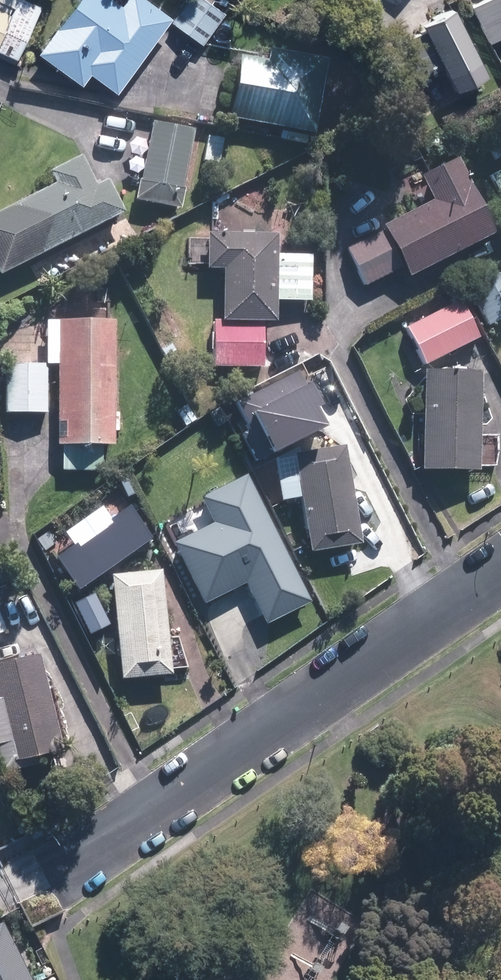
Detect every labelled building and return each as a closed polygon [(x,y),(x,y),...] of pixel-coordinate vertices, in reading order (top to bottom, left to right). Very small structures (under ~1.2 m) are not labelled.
[(18,58),(45,0),(0,0),(0,50),(18,58)] [(118,0),(77,0),(39,51),(82,83),(90,72),(118,92),(172,17),(150,0),(125,0),(123,3),(118,0)] [(472,6),(490,42),(500,37),(500,0),(485,0),(472,6)] [(482,59),(456,6),(425,21),(429,29),(392,46),(409,82),(446,64),(451,74),(482,59)] [(269,59),(241,54),(230,118),(316,133),(330,58),(271,48),(269,59)] [(185,188),(195,128),(153,121),(143,180),(140,179),(137,201),(183,209),(187,189),(185,188)] [(226,135),(210,132),(204,161),(220,164),(226,135)] [(50,169),(57,183),(0,212),(0,273),(1,274),(126,212),(109,179),(98,185),(82,153),(50,169)] [(436,199),(384,224),(408,276),(497,235),(460,157),(424,174),(436,199)] [(491,174),(500,195),(500,169),(491,174)] [(402,268),(383,230),(347,247),(366,285),(402,268)] [(223,321),(277,322),(278,300),(312,300),(313,254),(278,253),(278,232),(207,231),(206,268),(224,269),(223,321)] [(470,288),(488,325),(500,319),(500,273),(470,288)] [(481,336),(461,299),(406,328),(425,364),(481,336)] [(104,471),(104,445),(115,445),(117,321),(49,320),(48,365),(58,365),(57,445),(64,445),(64,471),(104,471)] [(264,367),(265,322),(216,321),(215,366),(264,367)] [(47,411),(46,363),(7,363),(7,412),(47,411)] [(482,371),(424,369),(421,469),(479,470),(482,371)] [(305,377),(264,399),(283,435),(324,413),(305,377)] [(345,445),(294,453),(310,551),(360,543),(345,445)] [(200,497),(212,523),(174,541),(204,603),(246,583),(267,625),(311,604),(247,474),(200,497)] [(108,552),(88,514),(44,536),(63,575),(108,552)] [(161,569),(111,575),(122,678),(172,672),(161,569)] [(8,631),(0,610),(0,634),(8,631)] [(40,764),(38,754),(64,748),(41,654),(0,664),(0,756),(4,773),(40,764)] [(5,923),(0,925),(0,979),(34,979),(5,923)]
